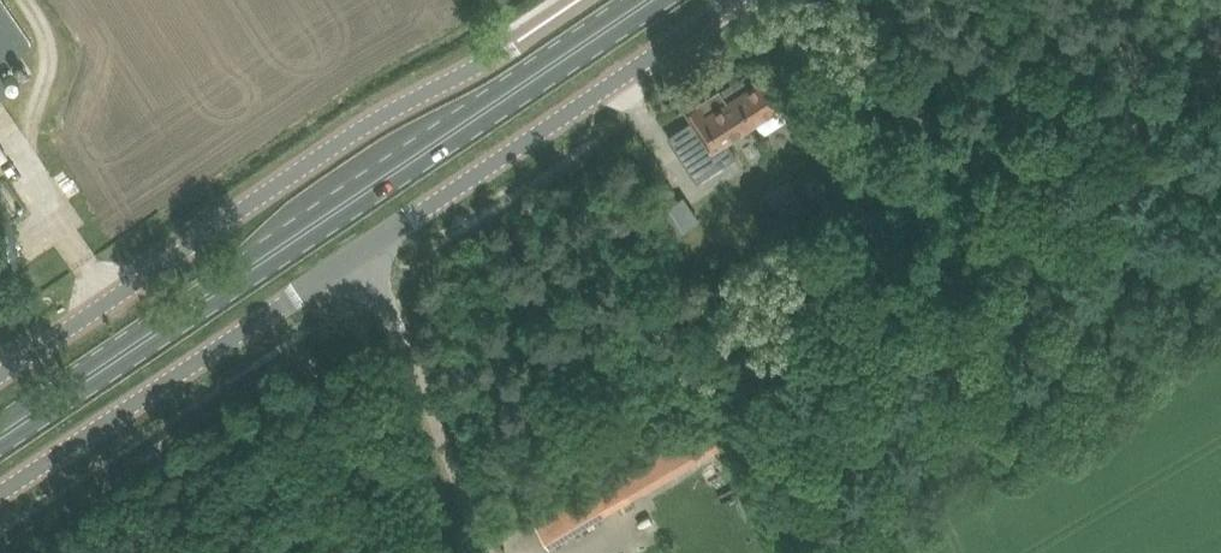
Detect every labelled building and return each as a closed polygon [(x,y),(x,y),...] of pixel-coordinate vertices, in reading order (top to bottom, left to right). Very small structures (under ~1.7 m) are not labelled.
[(33,43),(4,0),(0,0),(0,66),(33,43)] [(747,105),(756,119),(764,132),(799,110),(782,83),(768,63),(724,90),(722,86),(717,89),(724,100),(722,101),(725,105),(724,105),(730,115),(747,105)] [(11,88),(0,73),(0,96),(11,88)] [(672,137),(699,177),(737,152),(727,138),(756,119),(747,105),(730,115),(724,105),(725,105),(722,101),(724,100),(717,89),(678,114),(680,116),(690,110),(697,121),(672,137)] [(641,494),(692,464),(716,450),(699,421),(533,518),(551,547),(641,494)]
